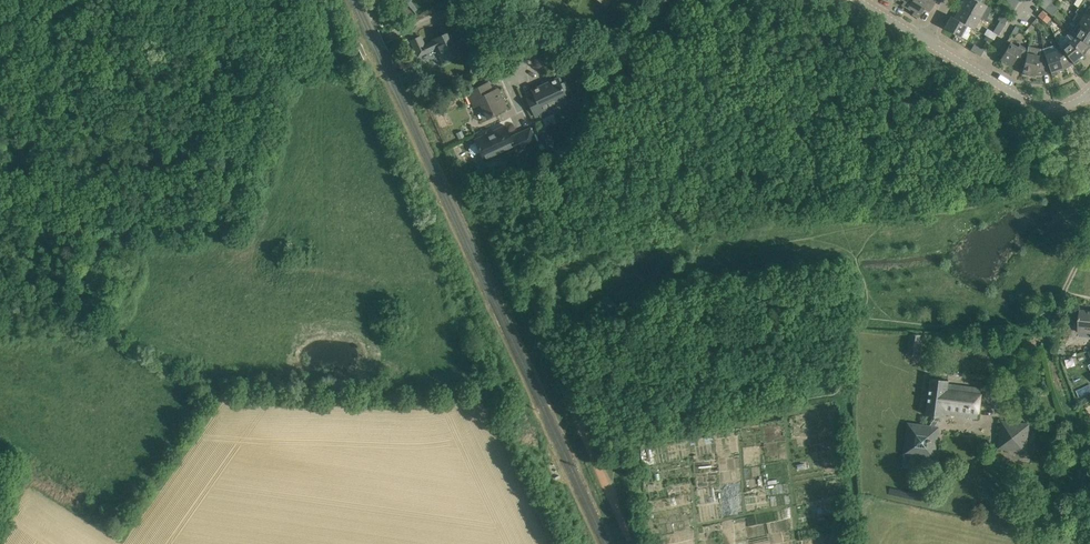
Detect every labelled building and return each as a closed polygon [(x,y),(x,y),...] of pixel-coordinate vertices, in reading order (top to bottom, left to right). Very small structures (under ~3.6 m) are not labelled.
[(908,7),(914,11),(913,13),(919,17),(924,8),(929,11),(936,0),(912,0),(908,7)] [(980,1),(979,0),(964,0),(961,6),(981,17),(987,5),(980,1)] [(1042,0),(1039,4),(1045,9),(1049,5),(1042,0)] [(1079,7),(1082,9),(1085,11),(1089,15),(1089,0),(1084,0),(1079,7)] [(974,29),(981,17),(961,6),(955,17),(967,25),(974,29)] [(1079,7),(1079,8),(1076,6),(1074,10),(1077,12),(1072,19),(1078,23),(1089,29),(1089,15),(1085,11),(1082,9),(1079,7)] [(1010,10),(1005,7),(1001,13),(1007,16),(1010,10)] [(1042,10),(1038,15),(1050,25),(1053,23),(1049,20),(1051,18),(1042,10)] [(967,25),(955,17),(951,15),(944,27),(961,36),(967,25)] [(997,25),(1002,29),(1006,23),(1000,20),(997,25)] [(1078,23),(1074,30),(1071,28),(1069,31),(1073,33),(1075,34),(1075,35),(1089,44),(1089,29),(1078,23)] [(999,34),(1002,29),(997,25),(993,31),(999,34)] [(1089,47),(1089,44),(1075,35),(1075,34),(1073,33),(1069,31),(1067,34),(1071,39),(1062,46),(1061,47),(1072,60),(1074,63),(1085,55),(1084,54),(1089,47)] [(445,58),(466,49),(461,38),(454,42),(450,32),(433,39),(434,40),(425,45),(421,36),(412,40),(419,55),(439,46),(445,58)] [(986,51),(991,43),(987,40),(982,48),(986,51)] [(1023,46),(1023,45),(1020,44),(1018,46),(1011,42),(1008,45),(1005,43),(998,55),(1002,56),(1000,60),(1011,66),(1013,63),(1023,68),(1027,52),(1028,52),(1029,45),(1028,48),(1023,46)] [(1061,47),(1062,46),(1060,44),(1056,48),(1057,51),(1046,55),(1045,55),(1052,73),(1052,74),(1064,70),(1063,65),(1072,60),(1061,47)] [(1045,55),(1046,55),(1043,48),(1041,48),(1029,45),(1028,52),(1027,52),(1023,68),(1022,73),(1035,76),(1035,75),(1052,73),(1045,55)] [(555,109),(552,104),(567,97),(558,78),(532,89),(534,92),(526,96),(535,116),(540,114),(541,116),(541,117),(542,117),(543,118),(544,118),(545,117),(553,114),(554,113),(555,112),(555,111),(555,110),(555,109)] [(483,118),(497,112),(507,107),(498,88),(493,90),(489,81),(468,91),(475,106),(477,105),(483,118)] [(475,154),(481,151),(484,157),(506,147),(508,150),(522,144),(524,148),(538,142),(531,127),(511,136),(506,125),(493,131),(494,131),(476,140),(476,142),(471,144),(469,148),(471,152),(475,154)] [(462,130),(457,133),(460,139),(465,136),(462,130)] [(1080,309),(1079,327),(1083,328),(1083,333),(1089,333),(1089,310),(1080,309)] [(907,353),(918,355),(921,335),(910,333),(907,353)] [(977,417),(981,384),(980,384),(980,388),(947,384),(948,380),(930,377),(926,414),(936,416),(930,425),(907,422),(903,454),(935,458),(939,426),(935,425),(941,416),(943,416),(943,413),(977,417)] [(1005,449),(1026,451),(1029,430),(1022,430),(1023,423),(1002,420),(1000,441),(1006,442),(1005,449)]
